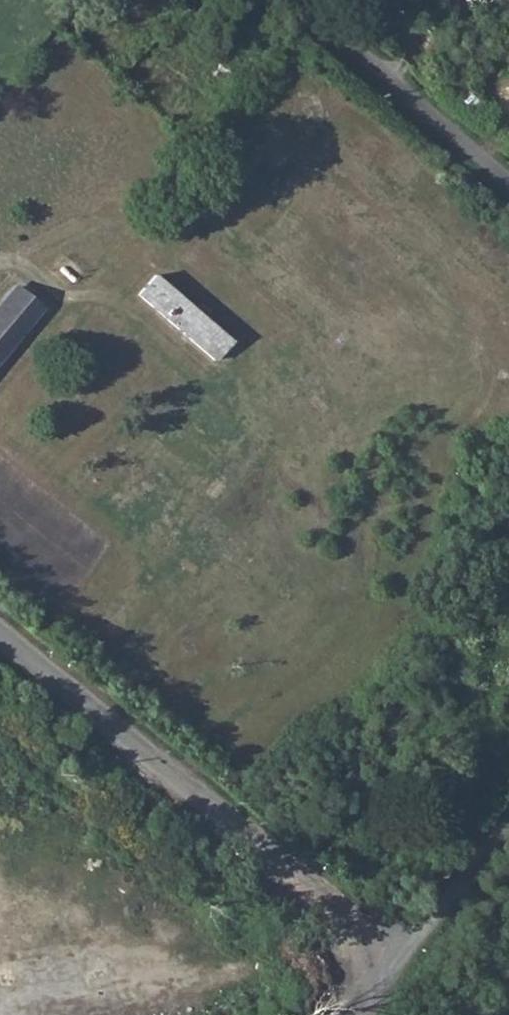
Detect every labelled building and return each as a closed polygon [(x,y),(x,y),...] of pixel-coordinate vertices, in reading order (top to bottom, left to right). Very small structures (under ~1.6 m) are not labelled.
[(138,294),(214,360),(220,354),(230,342),(154,277),(138,294)] [(43,305),(18,286),(0,308),(0,356),(43,305)]
